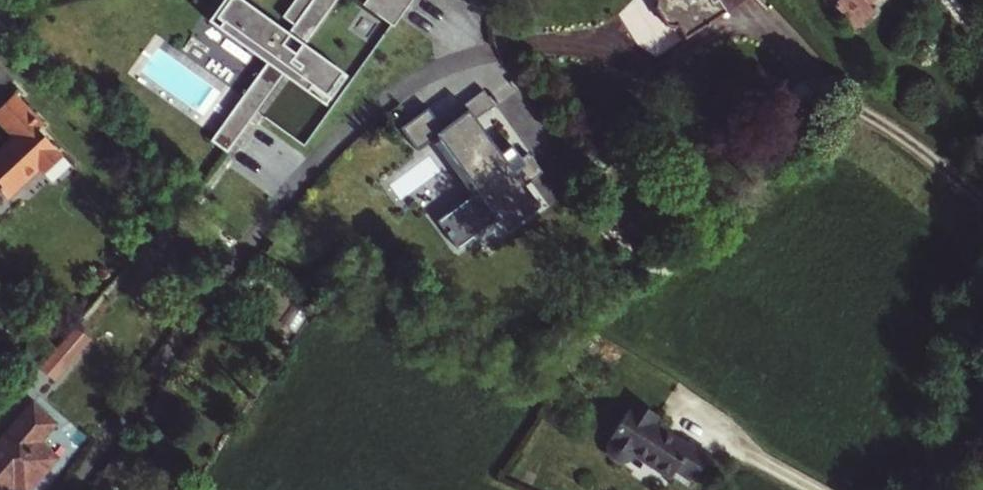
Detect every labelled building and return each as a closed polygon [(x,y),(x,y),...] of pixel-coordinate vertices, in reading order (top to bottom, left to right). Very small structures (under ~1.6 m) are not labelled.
[(210,141),(227,153),(286,69),(324,96),(341,72),(303,45),(328,11),(314,2),(316,0),(295,0),(301,5),(298,9),(301,11),(292,24),(293,25),(288,33),(241,0),(229,0),(216,19),(221,23),(270,57),(266,63),(210,141)] [(292,24),(301,11),(298,9),(301,5),(295,0),(293,0),(282,17),(292,24)] [(328,11),(336,0),(316,0),(314,2),(328,11)] [(396,15),(407,0),(374,0),(396,15)] [(741,0),(655,0),(656,0),(653,7),(663,24),(672,25),(676,23),(684,35),(741,0)] [(851,28),(871,12),(863,2),(865,0),(826,0),(851,28)] [(221,23),(217,29),(266,63),(270,57),(221,23)] [(481,85),(437,119),(441,125),(467,106),(474,115),(484,107),(477,97),(485,91),(481,85)] [(12,94),(5,87),(0,92),(0,105),(12,94)] [(485,91),(477,97),(484,107),(493,101),(485,91)] [(30,161),(34,165),(52,148),(28,123),(33,118),(12,94),(0,105),(0,128),(1,129),(0,131),(0,135),(1,140),(0,141),(0,188),(12,177),(11,169),(25,156),(30,161)] [(525,161),(510,141),(499,149),(474,115),(467,106),(441,125),(437,119),(426,104),(398,124),(416,148),(436,133),(458,162),(463,159),(481,183),(436,217),(457,245),(497,215),(505,227),(538,202),(514,169),(525,161)] [(11,169),(12,177),(30,161),(25,156),(11,169)] [(85,343),(70,329),(51,350),(37,367),(53,381),(85,343)] [(612,440),(672,473),(675,469),(692,479),(709,453),(688,440),(685,444),(652,423),(657,415),(637,403),(631,411),(629,409),(610,439),(612,440)] [(33,404),(0,442),(0,489),(9,489),(14,484),(20,489),(28,489),(56,457),(37,441),(54,422),(33,404)] [(670,476),(672,473),(612,440),(608,448),(608,452),(610,455),(612,459),(616,461),(619,462),(623,462),(626,460),(629,458),(632,453),(670,476)]
